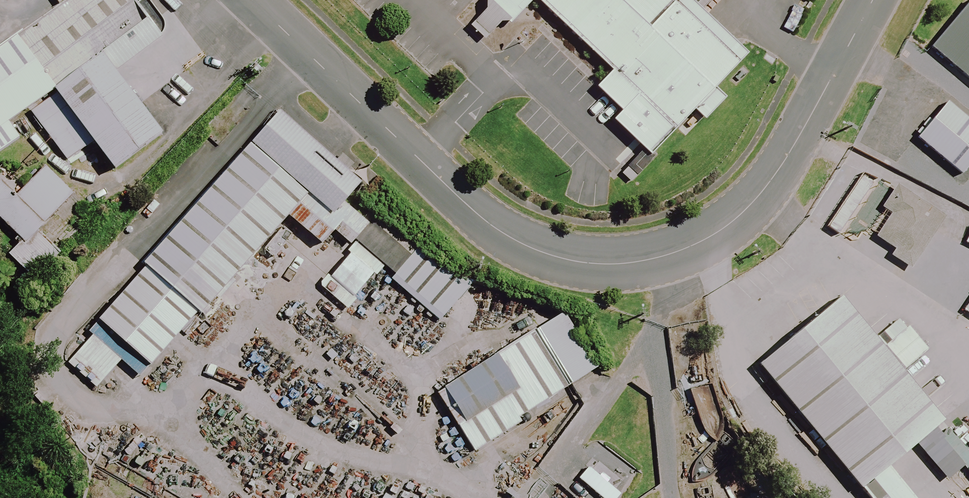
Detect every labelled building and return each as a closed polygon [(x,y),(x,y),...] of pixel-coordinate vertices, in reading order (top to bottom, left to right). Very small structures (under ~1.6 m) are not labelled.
[(74,103),(136,184),(185,147),(122,66),(168,30),(145,0),(101,0),(0,78),(0,160),(74,103)] [(537,24),(555,5),(626,73),(609,91),(674,152),(753,69),(688,8),(696,0),(511,0),(537,24)] [(968,71),(968,27),(947,52),(968,71)] [(960,110),(931,143),(968,176),(968,117),(960,110)] [(329,206),(345,220),(375,186),(295,115),(156,272),(165,281),(119,333),(167,375),(212,323),(220,330),(329,206)] [(95,202),(65,177),(41,205),(24,192),(3,216),(49,255),(95,202)] [(896,187),(883,212),(888,215),(875,238),(895,249),(892,255),(912,267),(942,212),(896,187)] [(372,224),(356,242),(395,276),(418,250),(379,215),(372,224)] [(380,268),(356,248),(323,288),(346,307),(380,268)] [(395,276),(392,280),(440,322),(466,291),(418,250),(395,276)] [(857,308),(779,370),(881,497),(889,497),(962,440),(857,308)] [(608,371),(572,318),(549,334),(585,387),(608,371)] [(542,329),(450,391),(493,454),(585,391),(542,329)] [(611,458),(590,490),(602,497),(607,497),(616,484),(628,493),(639,476),(611,458)]
